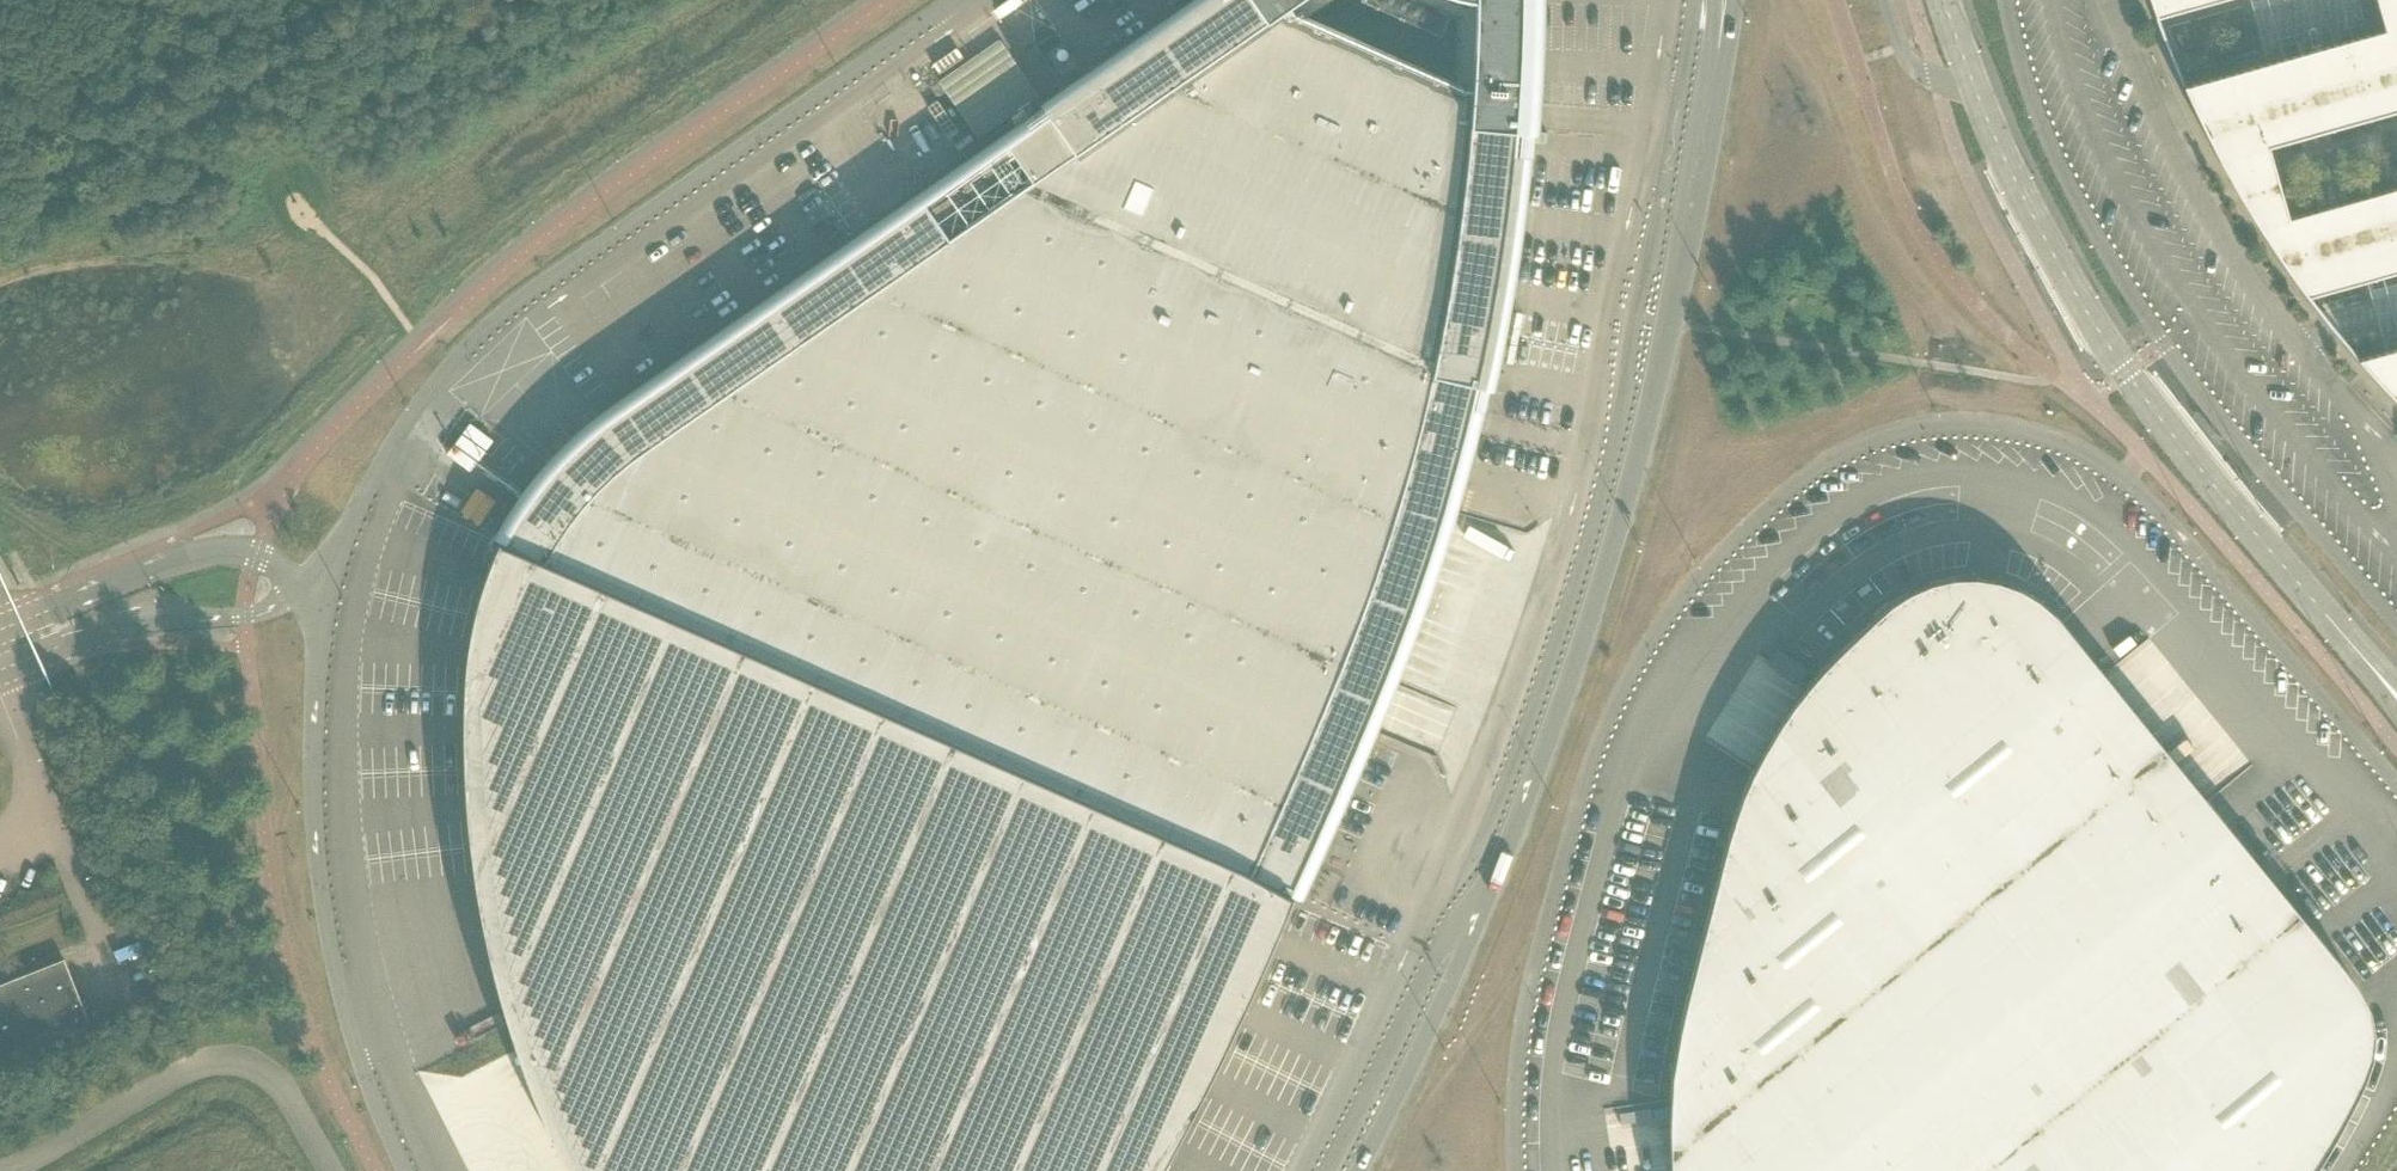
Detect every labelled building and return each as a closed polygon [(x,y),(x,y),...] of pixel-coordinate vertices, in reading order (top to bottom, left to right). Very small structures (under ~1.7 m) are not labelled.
[(555,466),(534,491),(523,507),(512,523),(503,540),(545,562),(545,561),(1252,873),(1251,874),(1294,894),(1316,846),(1337,799),(1358,750),(1367,726),(1413,608),(1422,582),(1445,510),(1447,508),(1452,491),(1462,455),(1472,419),(1481,383),(1497,299),(1509,215),(1519,130),(1523,70),(1525,9),(1525,0),(1470,0),(1477,1),(1473,95),(1297,17),(1289,7),(1299,0),(1213,0),(623,408),(603,422),(578,443),(555,466)] [(2150,3),(2156,18),(2158,18),(2157,17),(2219,0),(2149,0),(2150,3)] [(2384,30),(2185,86),(2185,85),(2183,86),(2190,101),(2197,117),(2204,132),(2212,147),(2220,161),(2232,183),(2244,205),(2258,226),(2267,241),(2277,255),(2287,270),(2297,284),(2307,298),(2309,297),(2309,296),(2396,271),(2396,187),(2288,218),(2267,147),(2396,110),(2396,0),(2376,0),(2384,30)] [(2396,403),(2396,348),(2360,359),(2359,358),(2357,360),(2377,381),(2396,403)] [(466,798),(481,917),(491,958),(533,1089),(571,1170),(1159,1170),(1193,1112),(1202,1095),(1294,894),(1251,874),(1252,873),(545,561),(545,562),(503,540),(492,562),(469,679),(466,798)] [(2318,1163),(2331,1142),(2342,1121),(2353,1100),(2363,1079),(2370,1058),(2372,1034),(2368,1010),(2356,988),(2343,969),(2104,675),(2056,615),(2038,600),(2019,589),(2013,592),(2012,592),(1993,589),(1995,581),(1978,578),(1976,586),(1957,583),(1957,584),(1952,578),(1930,583),(1909,592),(1890,604),(1872,621),(1857,634),(1840,651),(1823,668),(1807,687),(1792,706),(1778,727),(1765,749),(1753,771),(1742,795),(1736,814),(1733,822),(1728,839),(1686,1005),(1680,1029),(1672,1072),(1671,1096),(1671,1099),(1670,1124),(1670,1148),(1671,1170),(2313,1170),(2318,1163)] [(64,960),(6,983),(9,991),(0,994),(0,1061),(90,1026),(64,960)]
